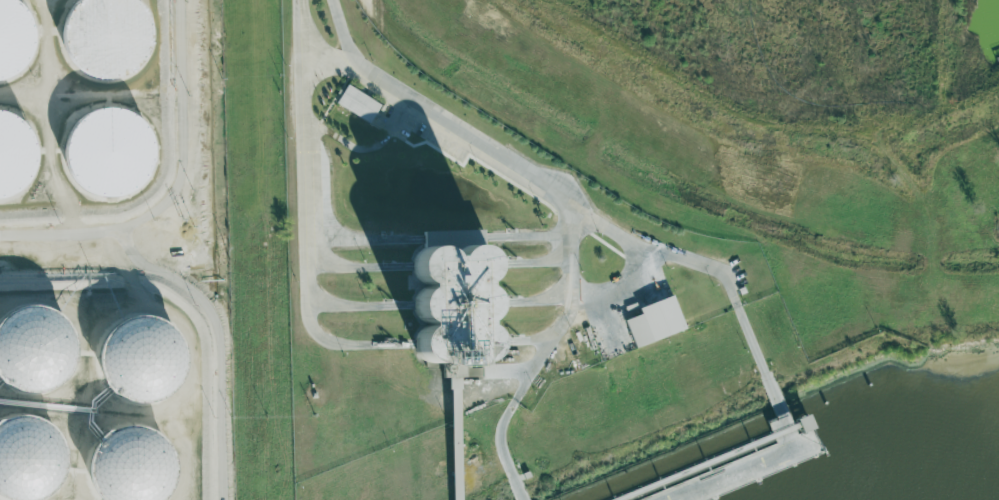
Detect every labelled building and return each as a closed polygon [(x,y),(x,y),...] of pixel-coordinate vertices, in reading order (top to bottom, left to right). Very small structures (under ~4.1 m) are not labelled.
[(19,78),(30,34),(29,15),(17,12),(16,0),(15,0),(0,0),(0,79),(19,78)] [(379,105),(346,84),(334,103),(367,123),(379,105)] [(24,189),(34,159),(33,144),(24,141),(17,119),(0,113),(0,196),(24,189)] [(393,256),(395,272),(403,290),(394,303),(395,318),(417,331),(407,332),(408,342),(414,341),(415,345),(440,343),(445,346),(440,354),(456,365),(477,363),(487,347),(489,346),(487,331),(478,325),(488,309),(486,287),(483,278),(489,269),(479,248),(479,245),(450,247),(431,256),(418,248),(409,248),(393,256)] [(636,308),(638,315),(623,320),(633,348),(683,330),(671,296),(636,308)] [(3,478),(13,488),(28,486),(30,484),(35,483),(44,475),(35,476),(31,480),(30,472),(39,464),(43,463),(42,457),(44,456),(40,429),(33,435),(28,430),(37,429),(25,416),(0,421),(0,481),(3,478)]
